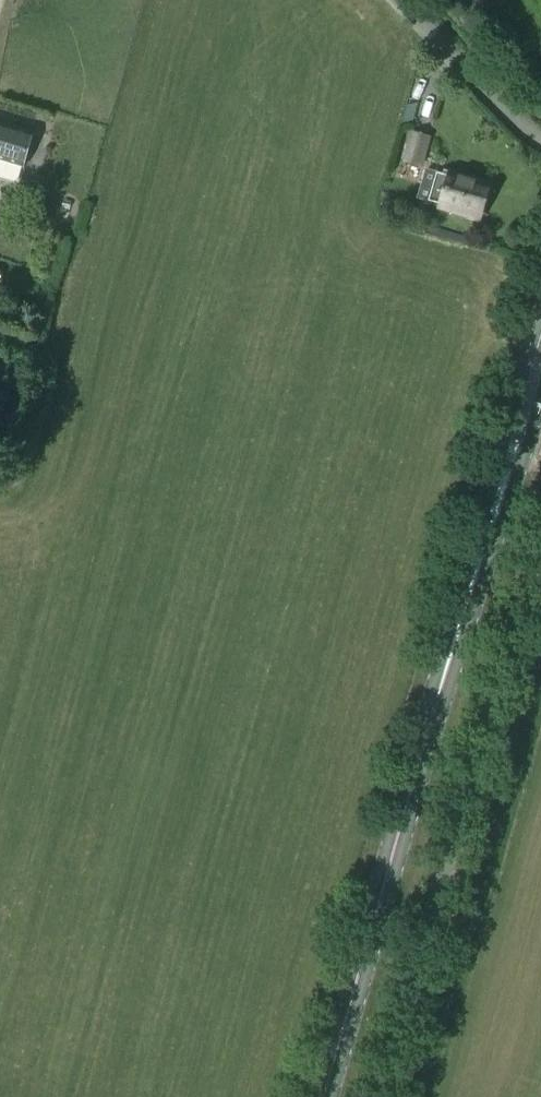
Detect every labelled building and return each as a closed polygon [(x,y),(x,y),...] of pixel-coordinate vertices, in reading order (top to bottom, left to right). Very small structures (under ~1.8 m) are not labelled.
[(18,180),(22,166),(32,133),(0,124),(0,174),(18,180)] [(421,164),(429,138),(412,133),(404,159),(421,164)] [(425,170),(417,197),(429,201),(441,204),(440,208),(459,213),(460,211),(479,217),(488,186),(450,174),(449,177),(437,174),(425,170)]
